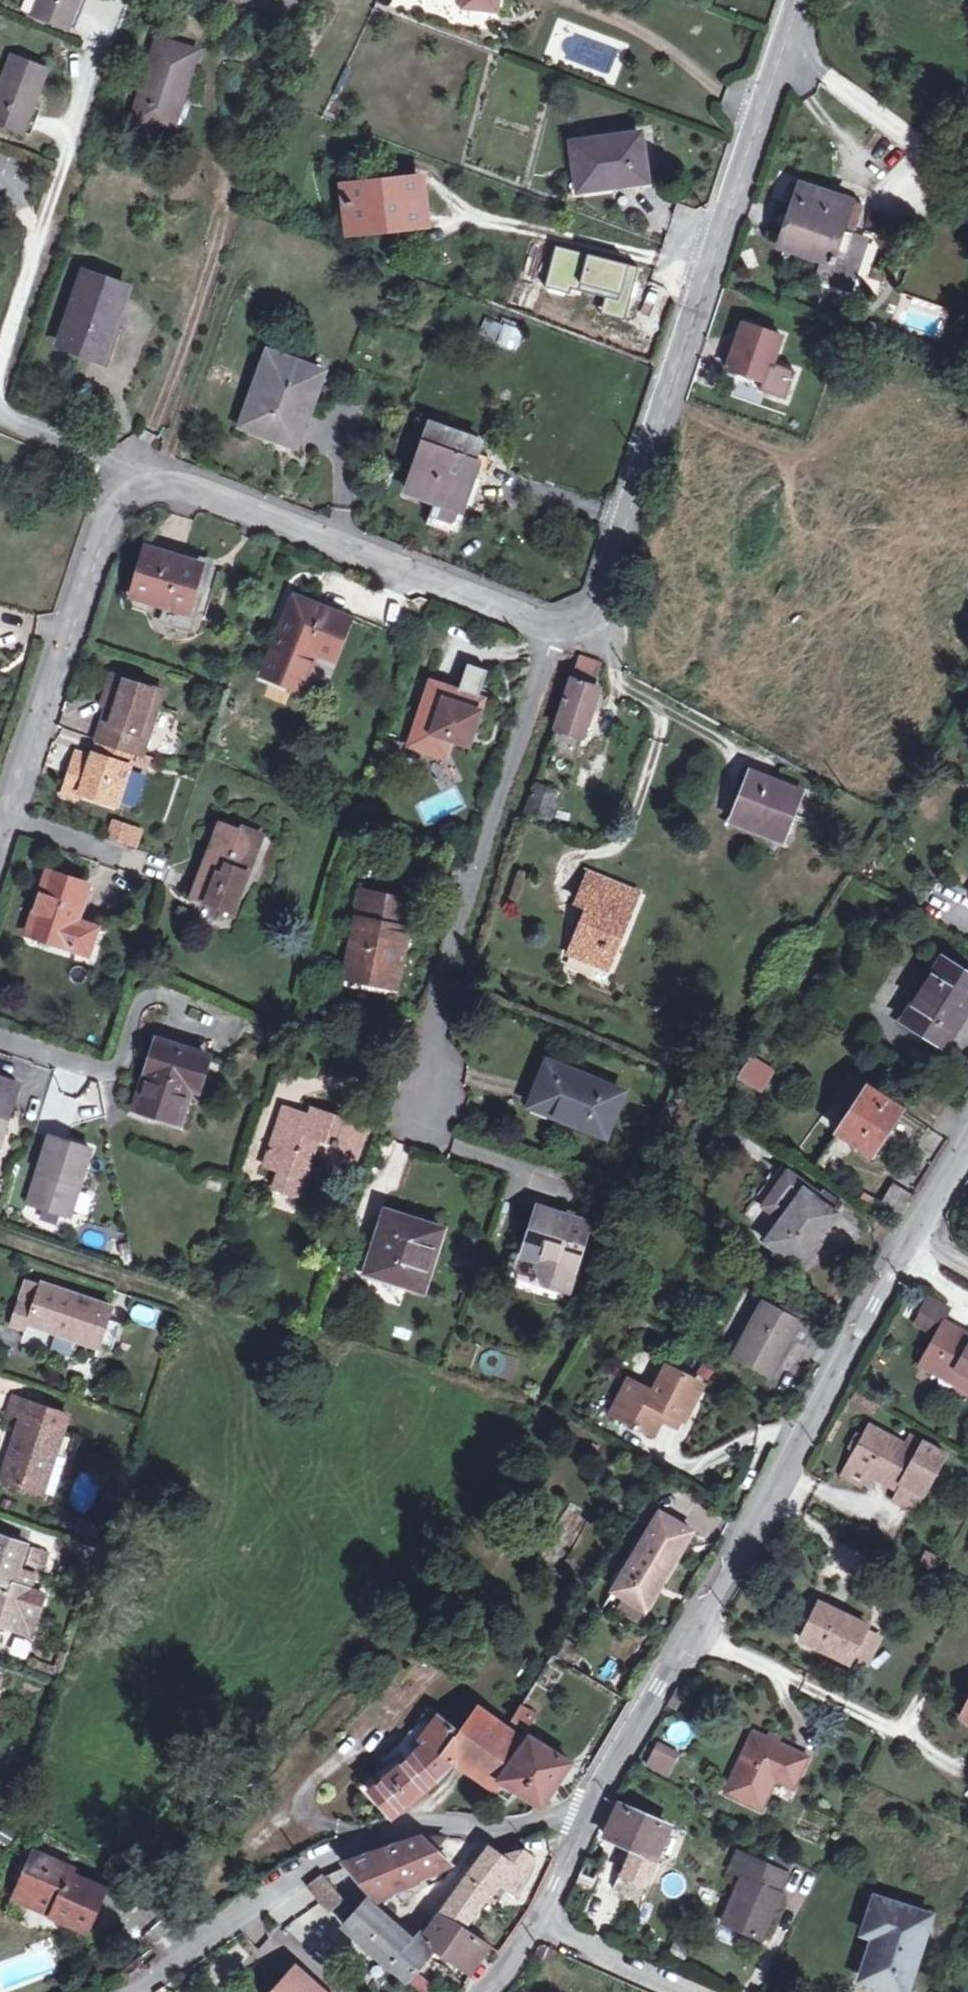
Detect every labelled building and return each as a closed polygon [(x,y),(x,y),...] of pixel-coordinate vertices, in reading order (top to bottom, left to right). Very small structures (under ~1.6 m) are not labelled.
[(32,15),(69,29),(80,0),(38,0),(32,15)] [(475,8),(504,11),(505,0),(475,0),(475,8)] [(132,121),(165,131),(176,96),(183,98),(198,50),(159,37),(132,121)] [(0,85),(0,124),(24,133),(49,69),(12,55),(0,85)] [(176,96),(165,131),(172,134),(183,98),(176,96)] [(644,176),(635,132),(567,145),(576,189),(644,176)] [(415,191),(412,177),(338,190),(345,226),(404,215),(403,210),(423,206),(420,190),(415,191)] [(850,292),(866,245),(851,240),(863,208),(801,186),(780,247),(823,263),(817,280),(850,292)] [(876,249),(866,245),(850,292),(861,296),(876,249)] [(58,344),(95,356),(102,333),(109,335),(113,320),(119,322),(131,287),(84,271),(58,344)] [(517,353),(526,332),(486,315),(476,336),(517,353)] [(102,333),(95,356),(106,360),(119,322),(113,320),(109,335),(102,333)] [(744,323),(728,367),(739,371),(764,380),(761,389),(786,397),(795,371),(772,364),(781,336),(744,323)] [(326,377),(269,355),(240,428),(299,450),(326,377)] [(739,371),(736,380),(761,389),(764,380),(739,371)] [(481,443),(431,425),(409,488),(438,498),(429,522),(458,532),(468,506),(460,503),(481,443)] [(133,595),(200,615),(214,568),(147,547),(133,595)] [(292,637),(307,601),(297,596),(282,634),(292,637)] [(354,619),(307,601),(292,637),(282,634),(266,674),(303,689),(318,651),(338,658),(354,619)] [(460,691),(433,682),(411,745),(447,757),(453,738),(456,728),(473,734),(485,700),(480,698),(489,671),(470,664),(460,691)] [(586,738),(595,712),(603,689),(592,685),(596,672),(580,667),(576,680),(573,680),(557,729),(586,738)] [(99,740),(137,752),(145,755),(165,691),(114,674),(108,693),(114,695),(110,708),(99,740)] [(602,715),(595,712),(586,738),(582,750),(590,752),(602,715)] [(453,738),(469,744),(473,734),(456,728),(453,738)] [(99,740),(94,753),(133,766),(137,752),(99,740)] [(133,766),(94,753),(93,757),(77,751),(64,794),(80,800),(82,792),(120,805),(133,766)] [(752,794),(741,824),(786,840),(804,790),(754,772),(746,793),(752,794)] [(530,811),(552,818),(560,793),(539,785),(530,811)] [(736,822),(741,824),(752,794),(746,793),(736,822)] [(137,842),(138,822),(107,820),(106,839),(137,842)] [(220,897),(237,904),(263,833),(243,826),(241,830),(224,824),(197,896),(217,903),(220,897)] [(98,929),(77,921),(90,886),(50,872),(29,933),(90,953),(98,929)] [(591,873),(585,888),(611,898),(616,883),(591,873)] [(611,898),(585,888),(579,904),(590,908),(573,954),(592,961),(599,944),(617,950),(640,892),(616,883),(611,898)] [(363,935),(372,892),(362,890),(353,933),(357,934),(363,935)] [(408,900),(372,892),(363,935),(357,934),(349,978),(383,985),(389,958),(405,961),(412,924),(403,922),(408,900)] [(235,910),(237,904),(220,897),(217,903),(235,910)] [(416,902),(408,900),(403,922),(412,924),(416,902)] [(610,968),(617,950),(599,944),(592,961),(610,968)] [(399,988),(405,961),(389,958),(383,985),(399,988)] [(950,963),(912,1022),(951,1048),(962,1032),(960,1030),(967,1018),(967,975),(950,963)] [(191,1088),(219,1097),(230,1064),(160,1041),(138,1108),(181,1122),(191,1088)] [(748,1053),(734,1075),(760,1092),(774,1069),(748,1053)] [(558,1057),(556,1064),(584,1075),(587,1068),(558,1057)] [(584,1075),(556,1064),(551,1062),(534,1106),(608,1135),(625,1092),(584,1075)] [(1,1155),(24,1084),(0,1077),(0,1155),(1,1155)] [(839,1133),(875,1156),(905,1110),(869,1087),(839,1133)] [(304,1113),(295,1110),(296,1106),(280,1101),(261,1160),(275,1164),(270,1182),(297,1191),(316,1133),(340,1141),(337,1149),(355,1155),(364,1125),(338,1116),(339,1112),(308,1102),(304,1113)] [(61,1213),(82,1145),(54,1136),(42,1173),(48,1174),(38,1206),(61,1213)] [(95,1150),(82,1145),(61,1213),(74,1217),(95,1150)] [(839,1213),(823,1201),(780,1170),(756,1203),(783,1221),(768,1241),(802,1265),(839,1213)] [(880,1210),(897,1222),(914,1195),(895,1184),(880,1210)] [(829,1194),(823,1201),(839,1213),(845,1205),(829,1194)] [(592,1224),(539,1208),(524,1256),(540,1261),(538,1267),(544,1278),(565,1284),(575,1279),(592,1224)] [(399,1233),(404,1217),(391,1212),(386,1229),(399,1233)] [(446,1230),(404,1217),(399,1233),(386,1229),(372,1273),(426,1290),(446,1230)] [(122,1325),(110,1320),(114,1308),(30,1279),(14,1327),(29,1331),(32,1324),(100,1348),(101,1345),(114,1350),(122,1325)] [(931,1298),(923,1313),(938,1321),(945,1306),(931,1298)] [(153,1327),(159,1309),(131,1300),(126,1318),(153,1327)] [(794,1338),(802,1323),(765,1303),(737,1357),(774,1376),(794,1338)] [(938,1321),(923,1313),(917,1324),(932,1332),(938,1321)] [(946,1322),(922,1365),(967,1389),(967,1334),(946,1322)] [(812,1328),(802,1323),(794,1338),(804,1344),(812,1328)] [(503,1373),(504,1354),(484,1353),(483,1372),(503,1373)] [(666,1412),(680,1419),(700,1380),(668,1365),(656,1390),(634,1378),(615,1417),(654,1437),(663,1418),(666,1412)] [(45,1494),(64,1431),(69,1415),(14,1397),(9,1412),(24,1416),(4,1481),(45,1494)] [(677,1426),(680,1419),(666,1412),(663,1418),(677,1426)] [(851,1464),(869,1474),(900,1490),(906,1480),(928,1491),(948,1455),(913,1435),(908,1445),(872,1426),(866,1437),(857,1452),(851,1464)] [(76,1435),(64,1431),(45,1494),(56,1497),(76,1435)] [(851,1449),(857,1452),(866,1437),(860,1433),(851,1449)] [(863,1486),(869,1474),(851,1464),(844,1476),(863,1486)] [(906,1480),(900,1490),(898,1494),(919,1506),(928,1491),(906,1480)] [(616,1590),(662,1513),(654,1509),(608,1585),(616,1590)] [(695,1533),(662,1513),(616,1590),(648,1609),(695,1533)] [(31,1636),(45,1595),(29,1590),(35,1573),(20,1568),(23,1557),(27,1545),(0,1537),(0,1624),(31,1636)] [(27,1545),(23,1557),(35,1561),(39,1549),(27,1545)] [(881,1636),(867,1629),(869,1625),(820,1602),(803,1639),(851,1662),(854,1656),(868,1663),(881,1636)] [(20,1657),(28,1640),(11,1633),(4,1650),(20,1657)] [(673,1704),(679,1707),(686,1695),(680,1692),(673,1704)] [(446,1754),(453,1759),(509,1799),(516,1789),(544,1806),(573,1762),(531,1737),(528,1742),(510,1729),(479,1707),(462,1731),(446,1754)] [(516,1720),(529,1727),(536,1715),(524,1708),(516,1720)] [(446,1754),(462,1731),(440,1714),(422,1738),(427,1741),(370,1790),(394,1817),(432,1783),(436,1780),(453,1759),(446,1754)] [(783,1783),(795,1789),(810,1757),(756,1732),(727,1793),(764,1810),(780,1777),(785,1779),(783,1783)] [(650,1765),(670,1773),(680,1753),(660,1744),(650,1765)] [(626,1874),(648,1884),(672,1828),(621,1806),(607,1836),(637,1849),(626,1874)] [(437,1847),(425,1835),(346,1863),(350,1867),(327,1877),(323,1875),(311,1885),(329,1909),(342,1898),(346,1902),(367,1888),(379,1901),(452,1863),(437,1847)] [(446,1837),(425,1835),(437,1847),(452,1863),(469,1838),(446,1837)] [(489,1848),(442,1915),(465,1929),(467,1928),(499,1885),(504,1879),(509,1883),(505,1889),(512,1894),(535,1862),(522,1852),(499,1856),(489,1848)] [(55,1908),(52,1915),(89,1931),(108,1888),(73,1873),(76,1868),(37,1851),(19,1892),(55,1908)] [(783,1894),(781,1893),(789,1874),(751,1859),(723,1922),(764,1939),(783,1894)] [(640,1900),(648,1884),(626,1874),(621,1872),(614,1889),(635,1898),(640,1900)] [(499,1885),(505,1889),(509,1883),(504,1879),(499,1885)] [(15,1899),(52,1915),(55,1908),(19,1892),(15,1899)] [(902,1991),(909,1991),(933,1916),(877,1897),(865,1934),(880,1938),(867,1980),(902,1991)] [(391,1966),(413,1940),(369,1899),(345,1925),(391,1966)] [(465,1929),(442,1915),(427,1942),(445,1957),(449,1952),(474,1970),(492,1945),(467,1928),(465,1929)] [(423,1949),(413,1940),(391,1966),(409,1983),(432,1956),(423,1949)] [(546,1946),(542,1947),(539,1949),(534,1957),(553,1965),(559,1952),(546,1946)] [(290,1983),(302,1970),(298,1966),(283,1983),(290,1983)] [(283,1983),(276,1991),(327,1991),(302,1970),(290,1983),(283,1983)]
